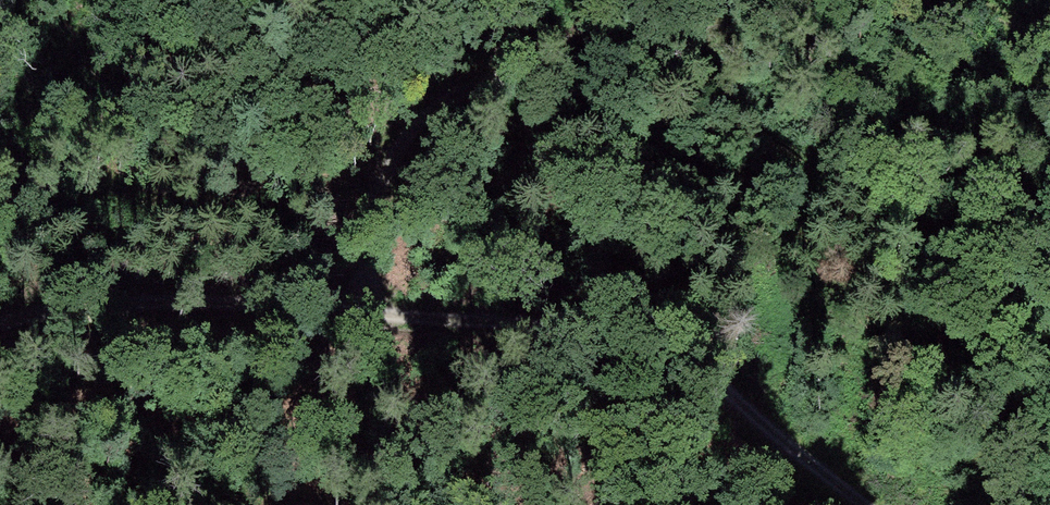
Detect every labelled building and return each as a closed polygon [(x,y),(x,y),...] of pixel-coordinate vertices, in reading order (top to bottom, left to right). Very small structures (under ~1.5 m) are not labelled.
[(796,164),(783,154),(773,167),(786,177),(796,164)]
